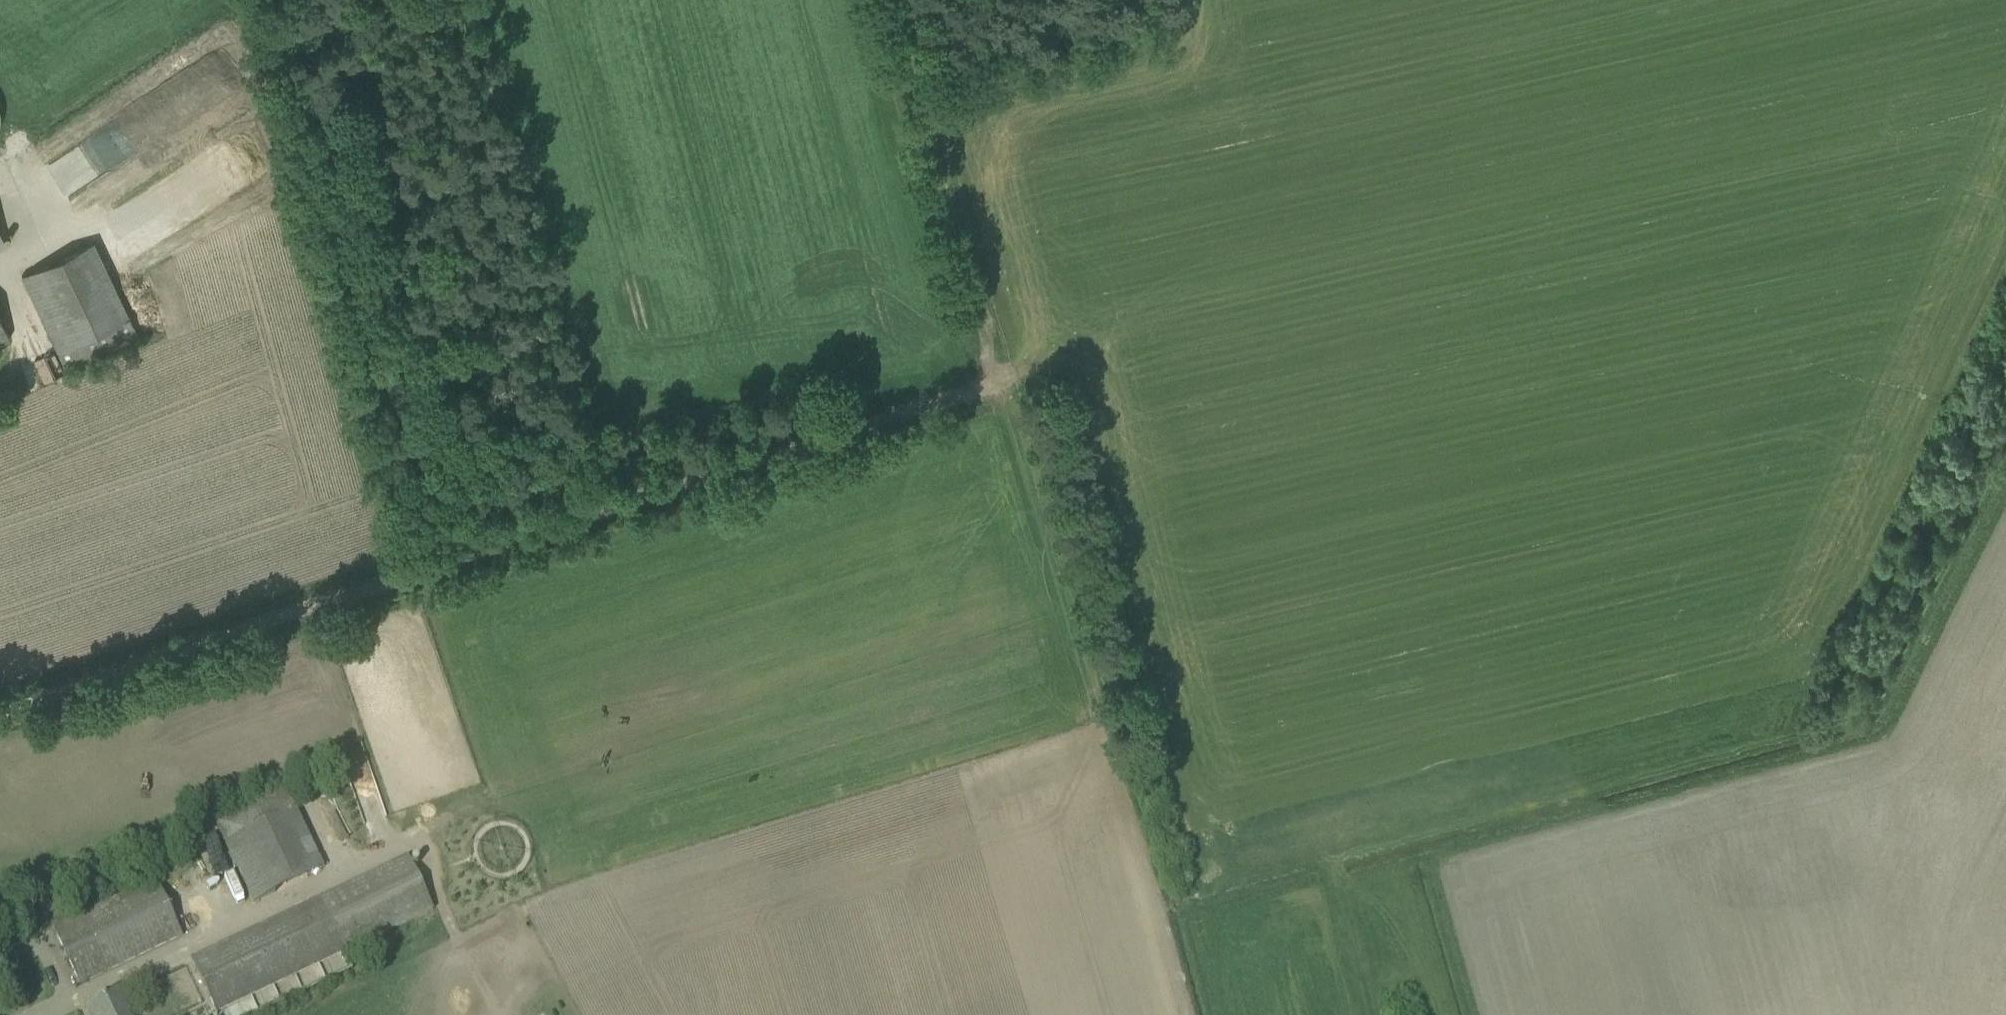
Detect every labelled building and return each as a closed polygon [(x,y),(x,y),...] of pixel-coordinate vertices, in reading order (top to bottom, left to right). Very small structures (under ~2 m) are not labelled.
[(21,277),(66,371),(139,337),(94,243),(21,277)] [(10,349),(6,340),(10,338),(0,317),(0,354),(10,349)] [(213,821),(253,905),(324,871),(283,788),(213,821)] [(408,858),(191,960),(215,1012),(343,953),(433,911),(408,858)] [(53,929),(80,985),(183,936),(156,880),(53,929)] [(117,994),(86,1009),(89,1014),(127,1014),(117,994)]
